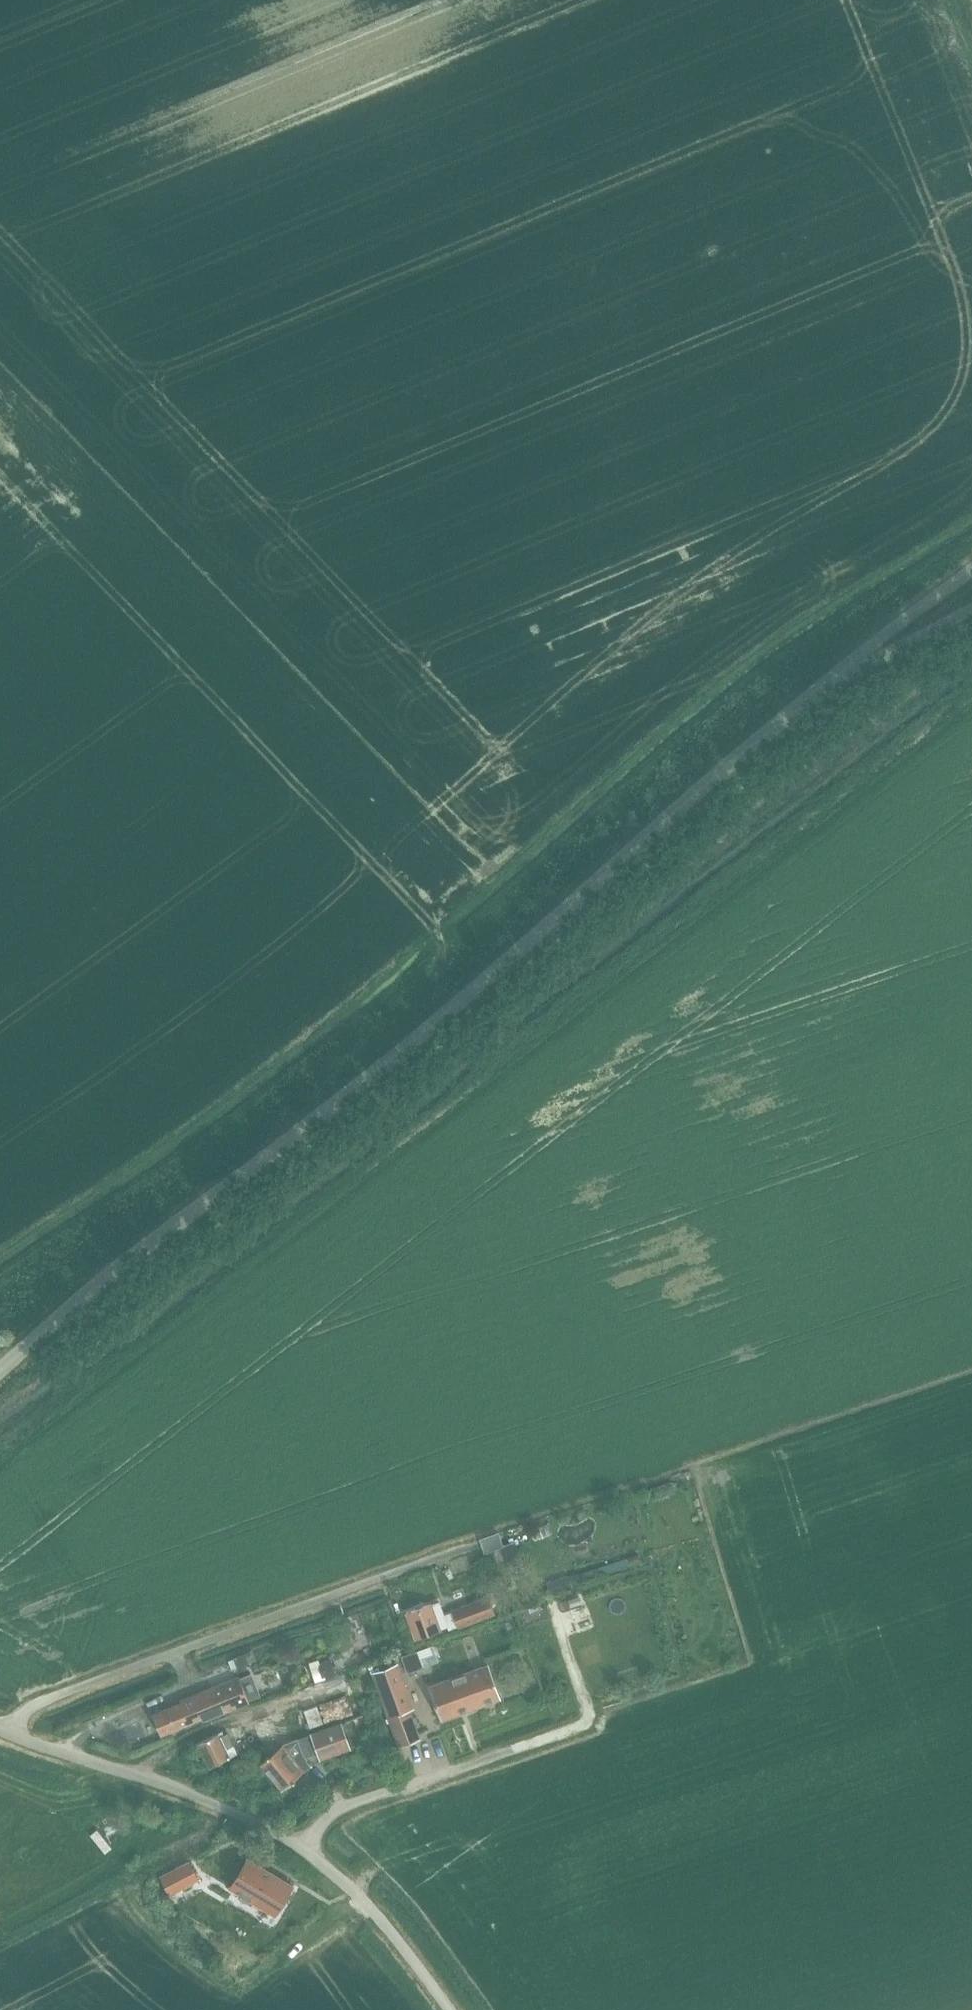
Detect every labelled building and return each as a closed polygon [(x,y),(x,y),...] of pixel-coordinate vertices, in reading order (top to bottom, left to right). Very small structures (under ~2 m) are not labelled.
[(415,1637),(439,1628),(456,1621),(457,1625),(492,1612),(485,1594),(450,1608),(451,1609),(442,1613),(436,1600),(405,1612),(415,1637)] [(419,1737),(409,1708),(413,1707),(398,1664),(373,1673),(397,1745),(419,1737)] [(428,1686),(439,1718),(440,1720),(441,1720),(441,1719),(499,1698),(487,1665),(429,1686),(429,1685),(428,1686)] [(309,1727),(357,1709),(344,1674),(296,1691),(309,1727)] [(152,1714),(160,1734),(220,1710),(222,1714),(249,1703),(238,1676),(213,1686),(215,1689),(152,1714)] [(254,1755),(295,1740),(282,1711),(242,1729),(254,1755)] [(350,1748),(341,1722),(310,1733),(320,1759),(350,1748)] [(207,1766),(235,1752),(226,1733),(222,1735),(219,1730),(195,1742),(207,1766)] [(305,1780),(319,1768),(294,1741),(281,1753),(305,1780)] [(281,1788),(296,1776),(276,1752),(261,1764),(281,1788)] [(280,1912),(293,1883),(246,1856),(233,1887),(280,1912)] [(192,1861),(164,1878),(175,1892),(203,1877),(192,1861)]
